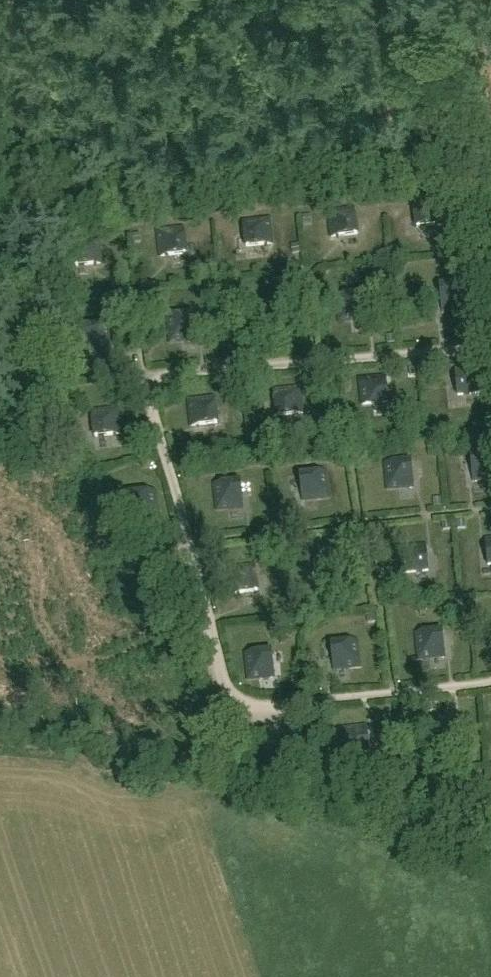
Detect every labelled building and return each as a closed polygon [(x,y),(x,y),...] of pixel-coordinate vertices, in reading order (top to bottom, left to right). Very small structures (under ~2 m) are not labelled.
[(489,196),(484,190),(476,197),(482,203),(489,196)] [(438,199),(413,202),(416,227),(441,224),(438,199)] [(330,236),(355,233),(352,209),(327,212),(330,236)] [(312,215),(303,215),(304,224),(312,223),(312,215)] [(246,247),(270,244),(268,218),(243,221),(246,247)] [(161,256),(186,253),(183,228),(158,231),(161,256)] [(133,234),(134,243),(142,242),(141,233),(133,234)] [(75,266),(101,263),(98,238),(72,242),(75,266)] [(299,244),(291,246),(293,254),(301,253),(299,244)] [(439,285),(441,310),(467,308),(464,282),(439,285)] [(340,321),(365,318),(362,292),(337,295),(340,321)] [(170,341),(195,339),(193,313),(167,316),(170,341)] [(85,351),(111,348),(108,323),(82,326),(85,351)] [(457,394),(482,391),(479,364),(454,368),(457,394)] [(362,405),(386,402),(383,375),(359,378),(362,405)] [(135,379),(126,380),(127,389),(136,388),(135,379)] [(276,415),(302,412),(299,386),(273,389),(276,415)] [(191,425),(217,422),(213,396),(188,399),(191,425)] [(325,396),(317,397),(318,405),(326,404),(325,396)] [(95,437),(120,433),(116,407),(91,411),(95,437)] [(490,476),(490,450),(468,453),(471,478),(490,476)] [(386,488),(412,485),(409,459),(383,462),(386,488)] [(302,498),(327,496),(324,470),(299,473),(302,498)] [(217,508),(242,506),(239,480),(215,483),(217,508)] [(132,519),(156,516),(153,490),(129,493),(132,519)] [(451,521),(442,522),(443,530),(452,529),(451,521)] [(133,531),(134,540),(142,540),(141,531),(133,531)] [(401,573),(427,570),(424,544),(398,547),(401,573)] [(232,593),(257,590),(254,565),(229,568),(232,593)] [(466,601),(457,602),(458,610),(466,609),(466,601)] [(376,615),(367,616),(368,623),(376,622),(376,615)] [(285,621),(276,623),(278,631),(286,629),(285,621)] [(418,658),(444,656),(441,628),(415,631),(418,658)] [(333,667),(359,664),(356,639),(330,642),(333,667)] [(249,677),(273,674),(271,649),(246,652),(249,677)] [(436,703),(428,704),(429,712),(437,711),(436,703)] [(343,754),(369,751),(365,723),(340,727),(343,754)]
